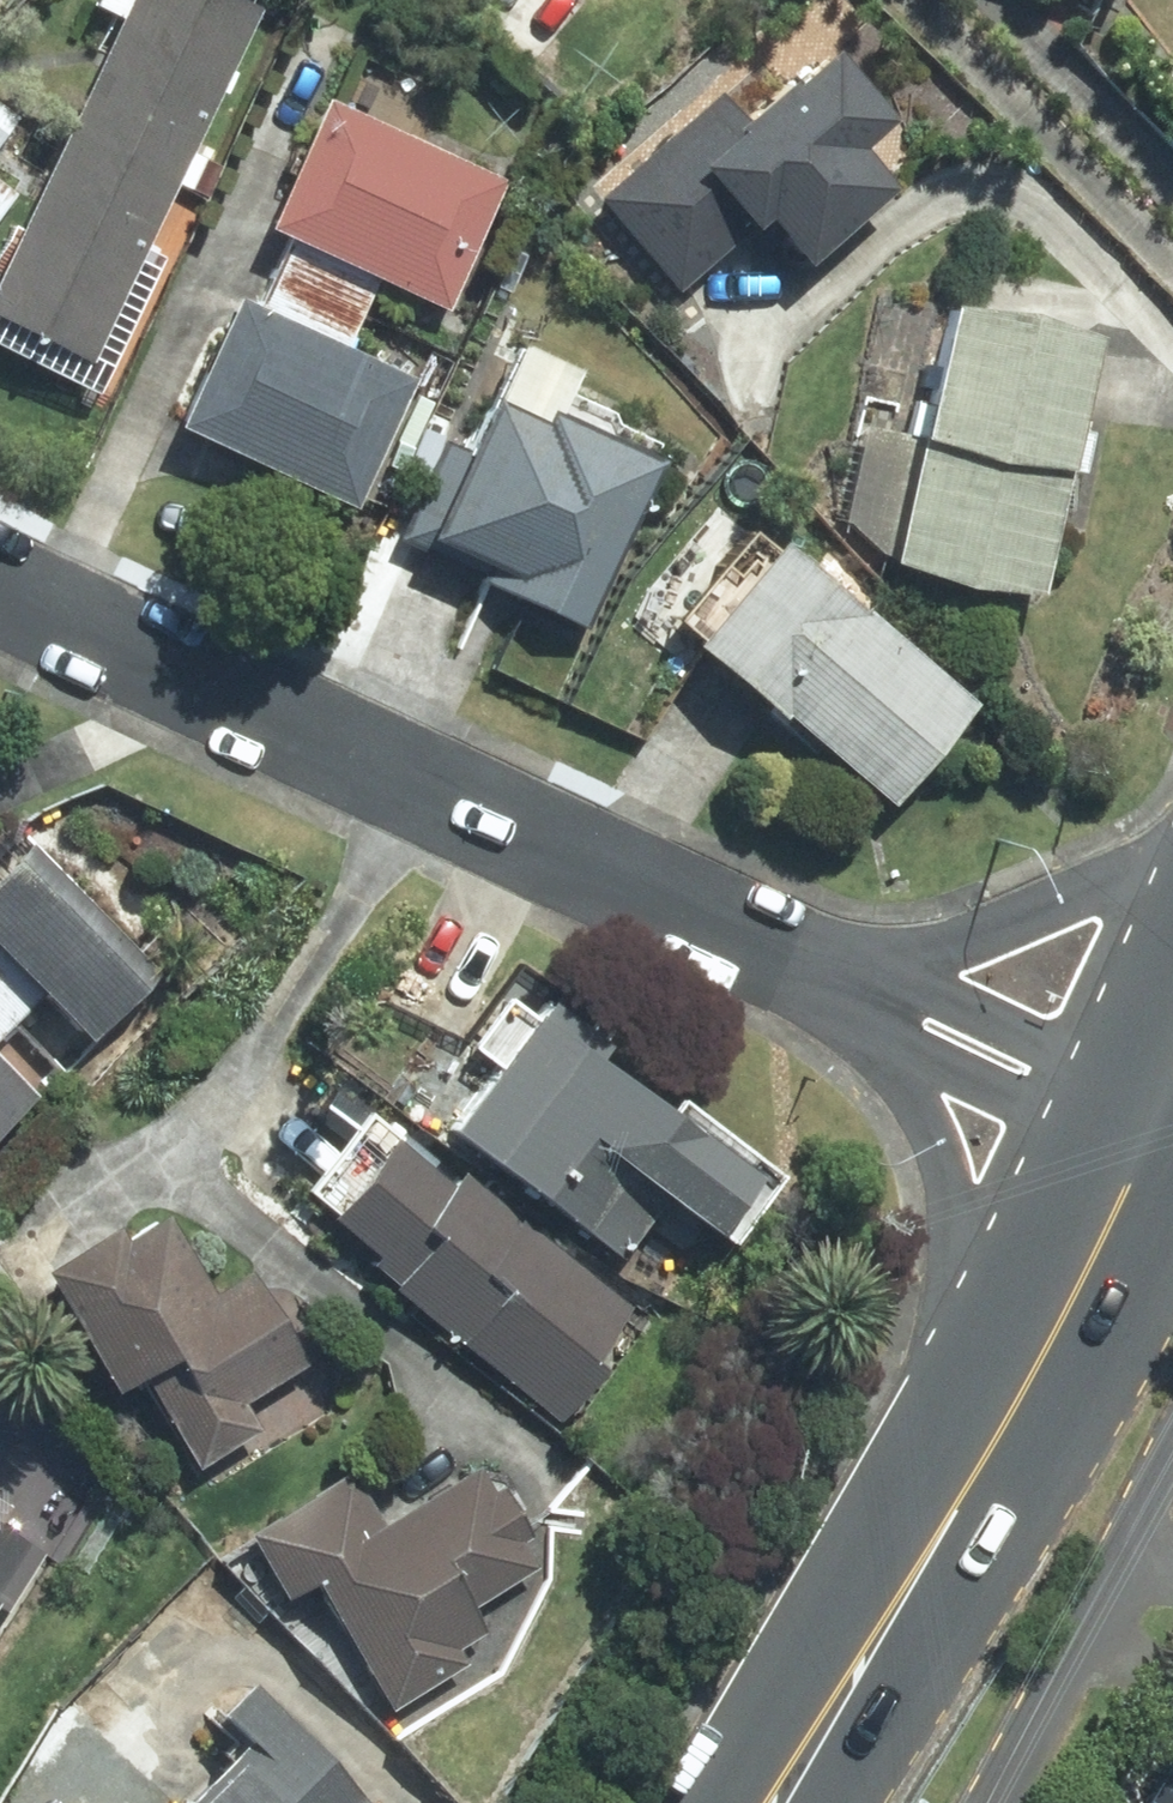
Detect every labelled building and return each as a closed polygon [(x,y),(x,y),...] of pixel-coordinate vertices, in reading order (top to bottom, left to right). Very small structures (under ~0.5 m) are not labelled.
[(266,7),(252,0),(162,0),(10,314),(97,356),(266,7)] [(544,52),(594,0),(489,0),(544,52)] [(733,96),(622,193),(693,273),(767,209),(807,254),(899,173),(869,138),(902,109),(846,45),(756,123),(733,96)] [(504,176),(346,100),(288,222),(445,297),(504,176)] [(0,179),(0,215),(17,193),(0,179)] [(417,379),(254,301),(196,420),(360,498),(417,379)] [(1098,351),(950,316),(895,551),(1042,586),(1098,351)] [(647,491),(483,413),(419,544),(584,623),(647,491)] [(767,533),(693,618),(883,785),(958,699),(767,533)] [(36,839),(0,874),(0,927),(92,1021),(155,960),(36,839)] [(5,1031),(47,990),(0,941),(0,1026),(5,1031)] [(781,1172),(541,1005),(456,1126),(626,1246),(665,1191),(734,1239),(781,1172)] [(0,1039),(0,1122),(41,1082),(0,1039)] [(462,1185),(374,1115),(315,1187),(392,1248),(385,1257),(560,1396),(633,1305),(470,1175),(462,1185)] [(134,1225),(67,1263),(129,1373),(153,1360),(204,1451),(262,1419),(249,1394),(306,1362),(255,1271),(221,1290),(177,1212),(138,1233),(134,1225)] [(360,1487),(274,1537),(302,1583),(332,1565),(406,1689),(468,1652),(459,1638),(489,1621),(474,1597),(541,1557),(487,1466),(384,1527),(360,1487)] [(0,1497),(0,1557),(27,1514),(0,1497)] [(288,1712),(200,1802),(357,1802),(369,1790),(288,1712)]
